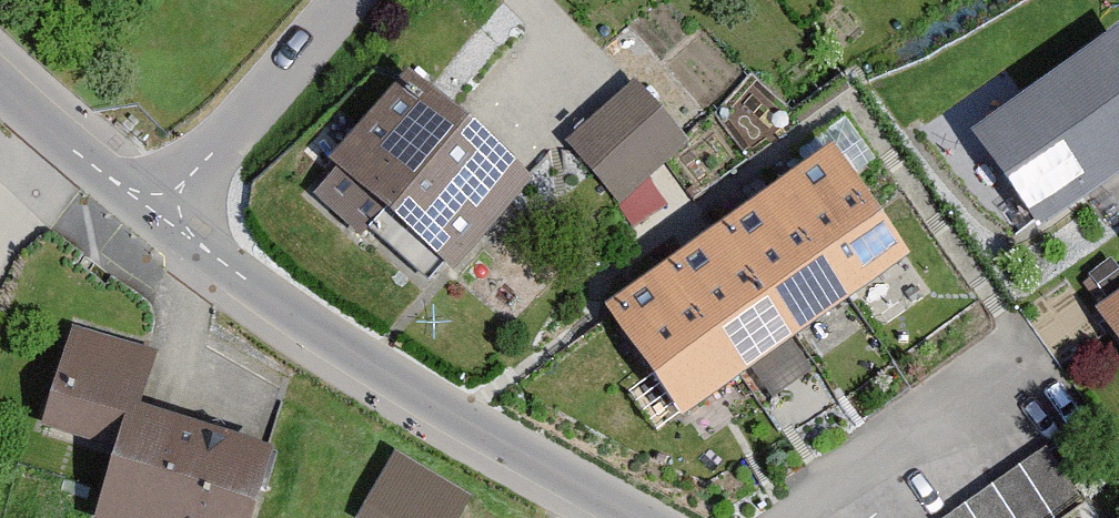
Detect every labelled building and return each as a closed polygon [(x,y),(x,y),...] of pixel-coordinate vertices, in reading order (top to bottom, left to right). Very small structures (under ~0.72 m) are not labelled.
[(1118,51),(978,155),(1039,237),(1118,179),(1118,157),(1118,52),(1118,51)] [(521,199),(399,94),(323,181),(330,187),(313,207),(360,247),(369,237),(428,289),(437,278),(445,285),(521,199)] [(681,156),(628,98),(564,156),(617,214),(681,156)] [(905,272),(826,166),(601,333),(680,439),(905,272)] [(1091,318),(1118,358),(1118,299),(1091,318)] [(68,340),(36,439),(110,462),(93,517),(249,517),(267,463),(134,421),(152,366),(68,340)] [(1045,459),(957,517),(1078,517),(1083,515),(1045,459)] [(389,470),(362,517),(476,517),(389,470)]
